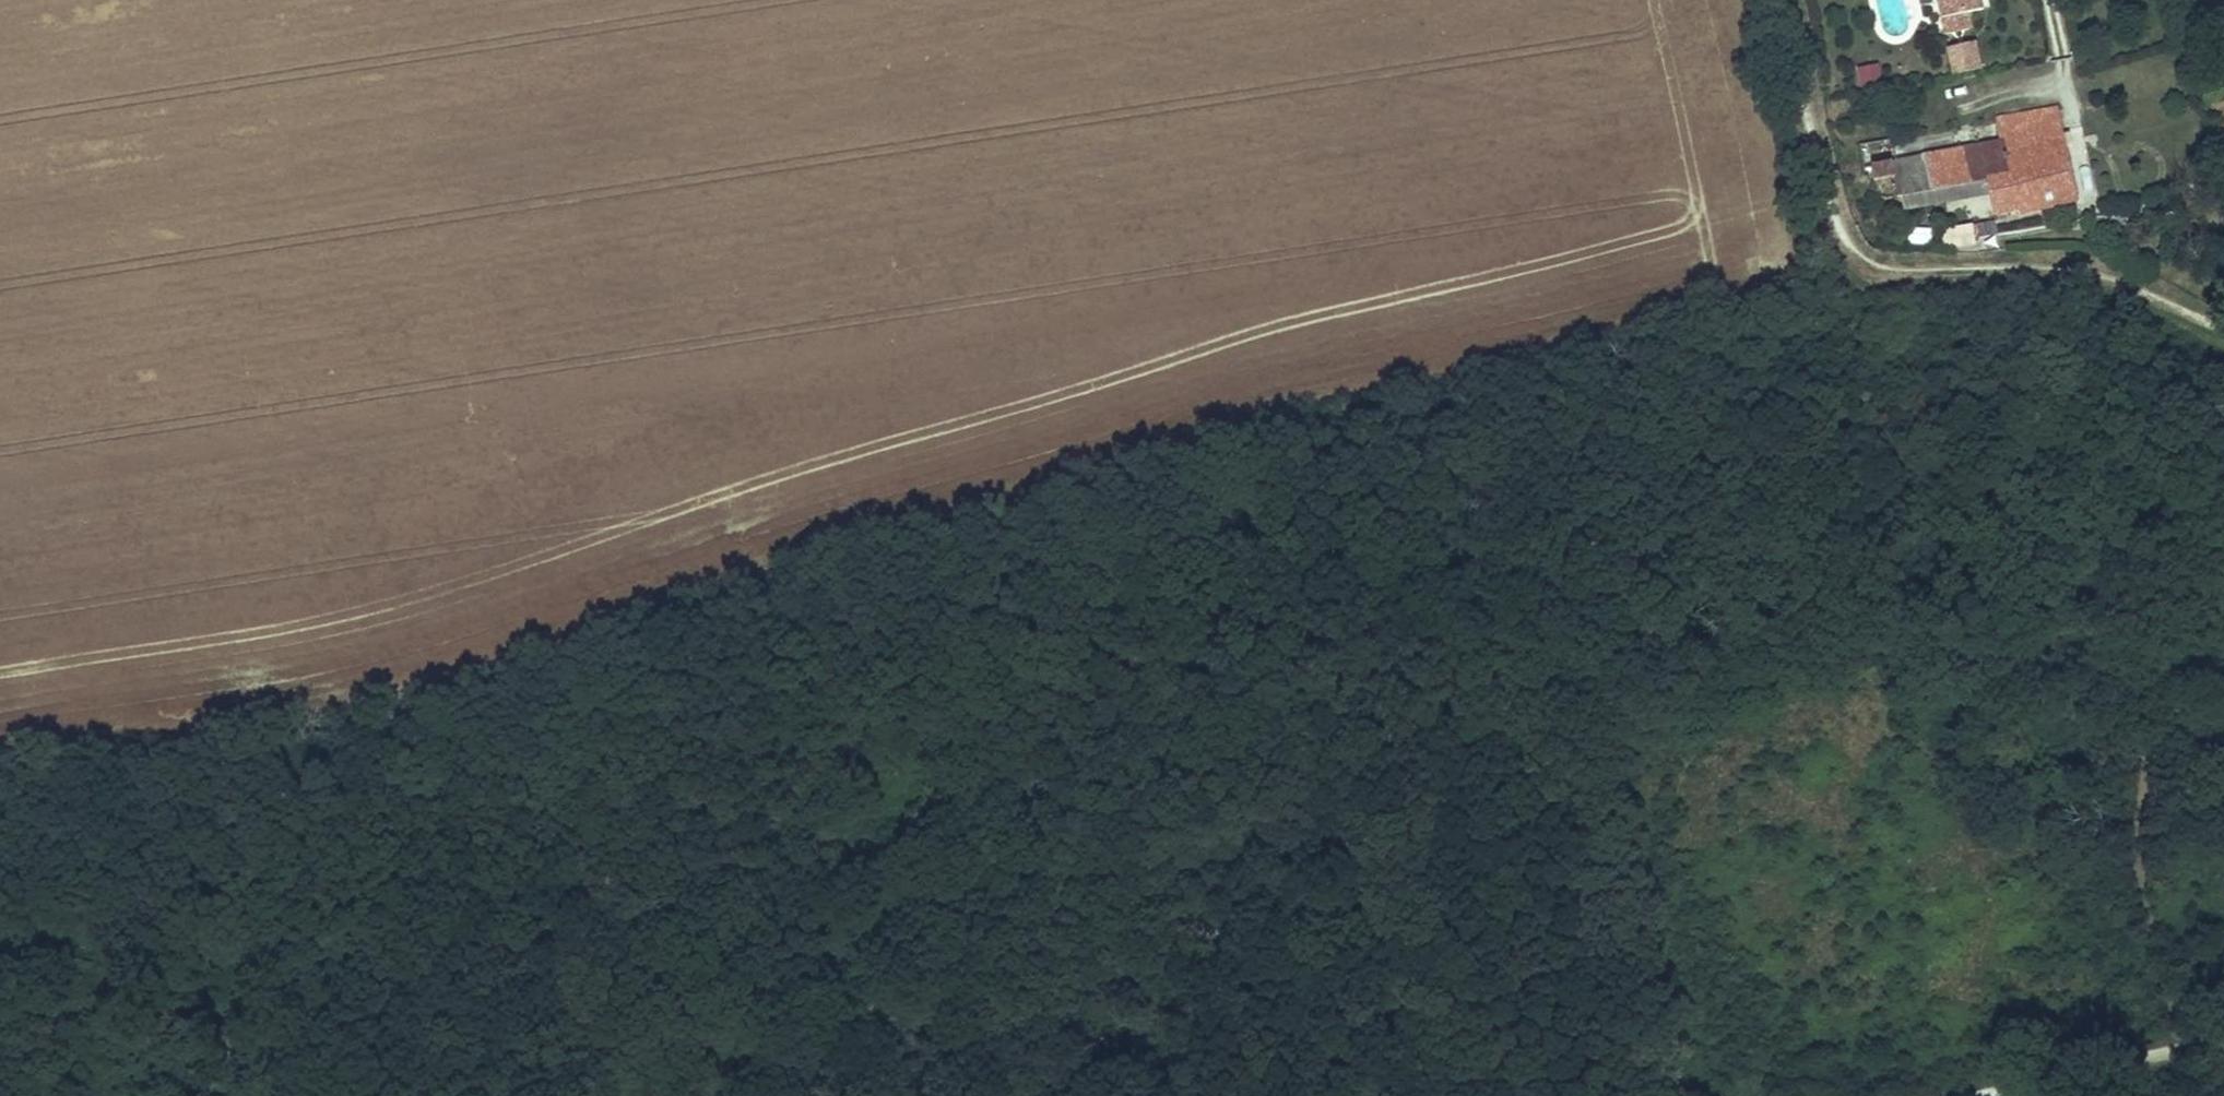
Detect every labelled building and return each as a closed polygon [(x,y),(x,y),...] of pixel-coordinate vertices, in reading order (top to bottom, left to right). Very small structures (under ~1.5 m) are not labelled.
[(1945,21),(1969,16),(1988,11),(1986,0),(1940,0),(1945,21)] [(1969,16),(1945,21),(1948,36),(1972,30),(1969,16)] [(1975,42),(1947,48),(1953,76),(1981,70),(1975,42)] [(1885,62),(1858,67),(1863,89),(1889,84),(1885,62)] [(2061,104),(1999,116),(2004,142),(2065,132),(2061,104)] [(2215,110),(2222,135),(2223,135),(2223,108),(2215,110)] [(1894,139),(1860,143),(1865,178),(1874,179),(1878,197),(1889,199),(1988,182),(1994,212),(2019,208),(2021,215),(2077,207),(2065,132),(2004,142),(1899,160),(1894,139)] [(1996,222),(1945,230),(1946,247),(1973,243),(1972,238),(1998,233),(1996,222)] [(1973,243),(1946,247),(1947,252),(2001,252),(1998,233),(1972,238),(1973,243)]
